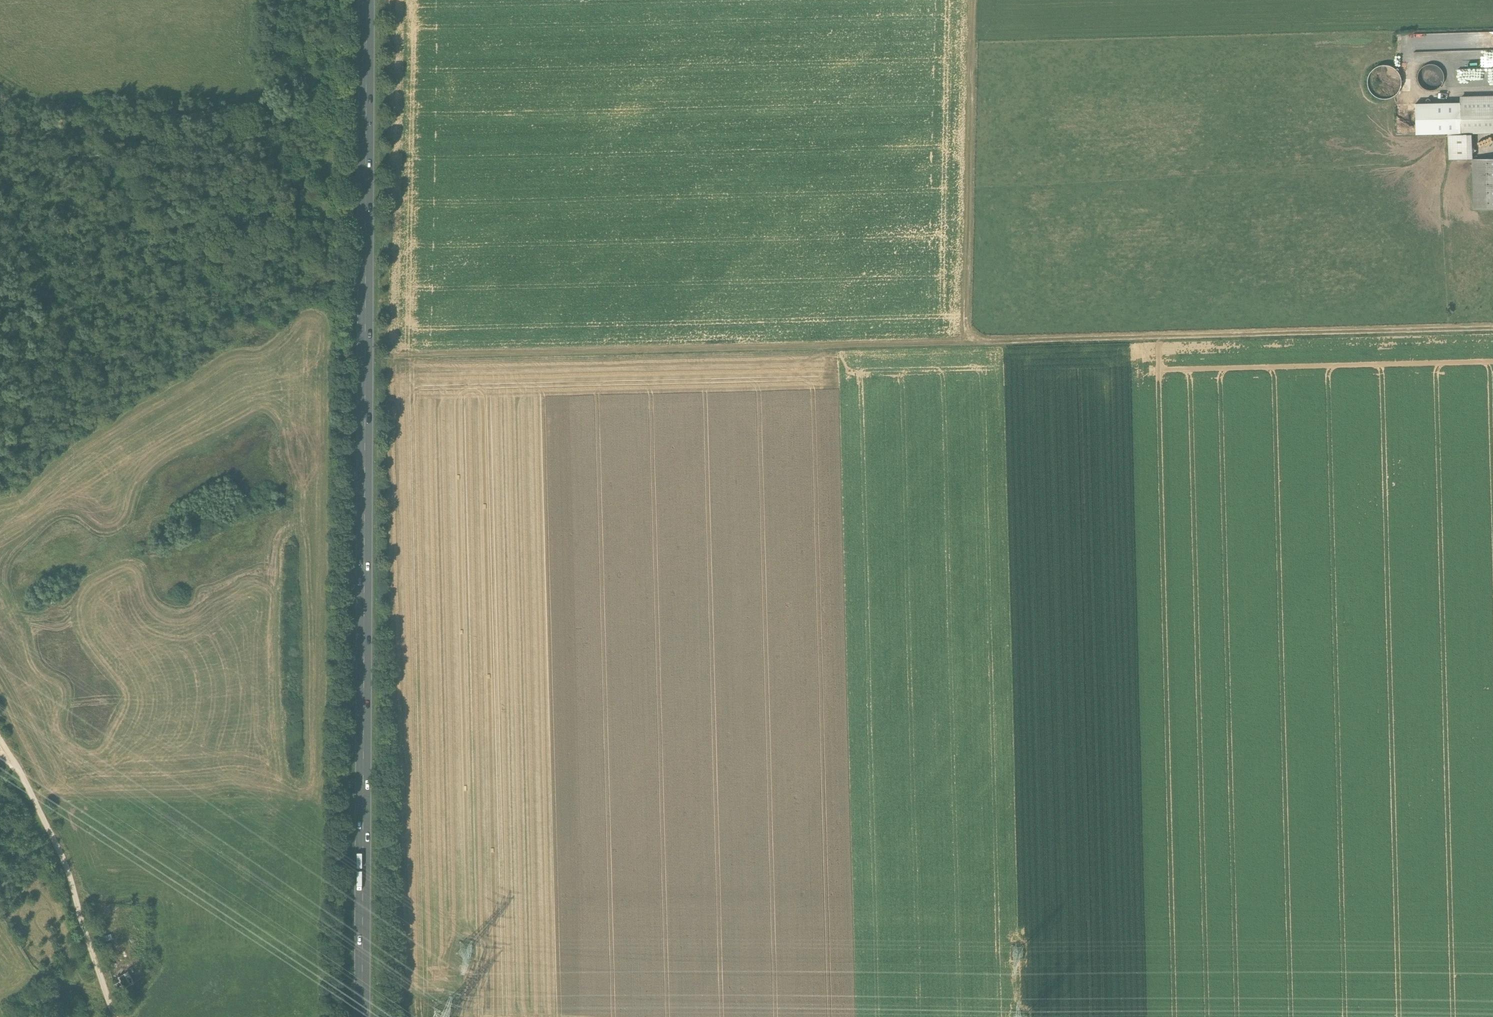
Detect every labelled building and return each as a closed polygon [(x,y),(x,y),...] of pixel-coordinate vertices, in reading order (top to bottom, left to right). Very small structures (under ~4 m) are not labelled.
[(1457,50),(1457,67),(1492,67),(1492,50),(1457,50)] [(1438,66),(1433,65),(1428,65),(1424,67),(1420,70),(1418,74),(1417,79),(1419,84),(1422,88),(1426,90),(1431,91),(1436,90),(1440,88),(1443,84),(1444,79),(1444,74),(1441,69),(1438,66)] [(1461,98),(1462,133),(1492,133),(1492,97),(1461,98)] [(1449,160),(1472,159),(1471,134),(1448,135),(1449,160)] [(1472,159),(1474,209),(1492,208),(1492,159),(1472,159)] [(105,946),(109,957),(115,956),(112,944),(105,946)] [(128,972),(117,978),(119,981),(114,984),(118,992),(134,983),(128,972)]
